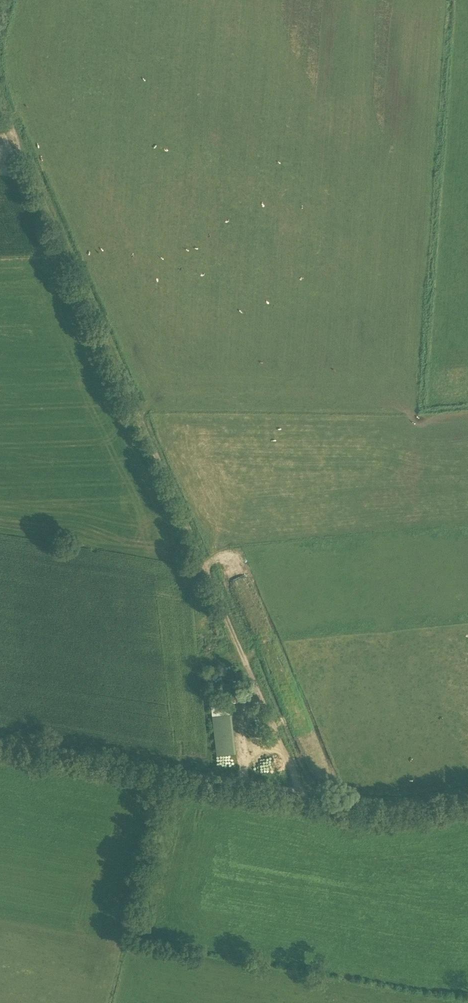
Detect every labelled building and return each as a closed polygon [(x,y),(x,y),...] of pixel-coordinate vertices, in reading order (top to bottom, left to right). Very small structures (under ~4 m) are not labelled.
[(213,707),(215,755),(234,754),(232,713),(217,714),(216,706),(213,707)]
